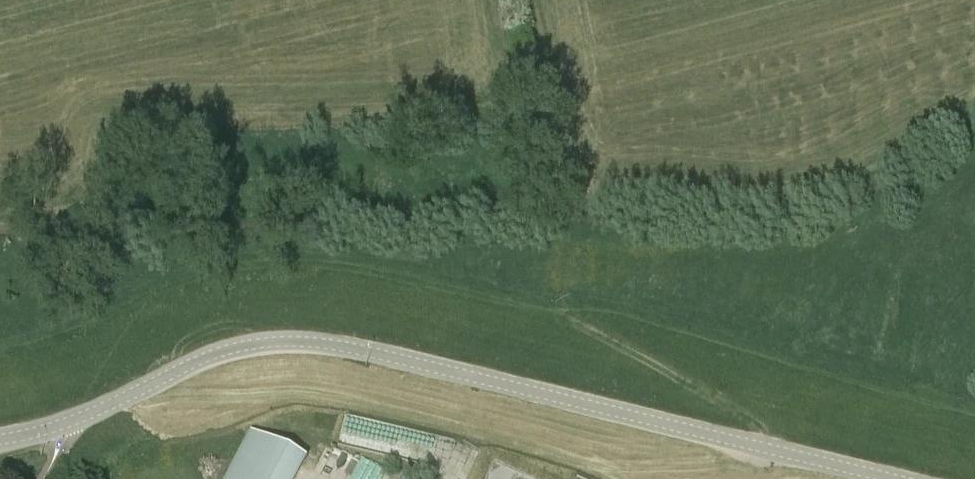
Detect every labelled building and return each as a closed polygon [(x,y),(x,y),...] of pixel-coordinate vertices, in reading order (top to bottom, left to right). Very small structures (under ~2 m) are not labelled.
[(228,478),(296,478),(304,463),(249,436),(228,478)]
